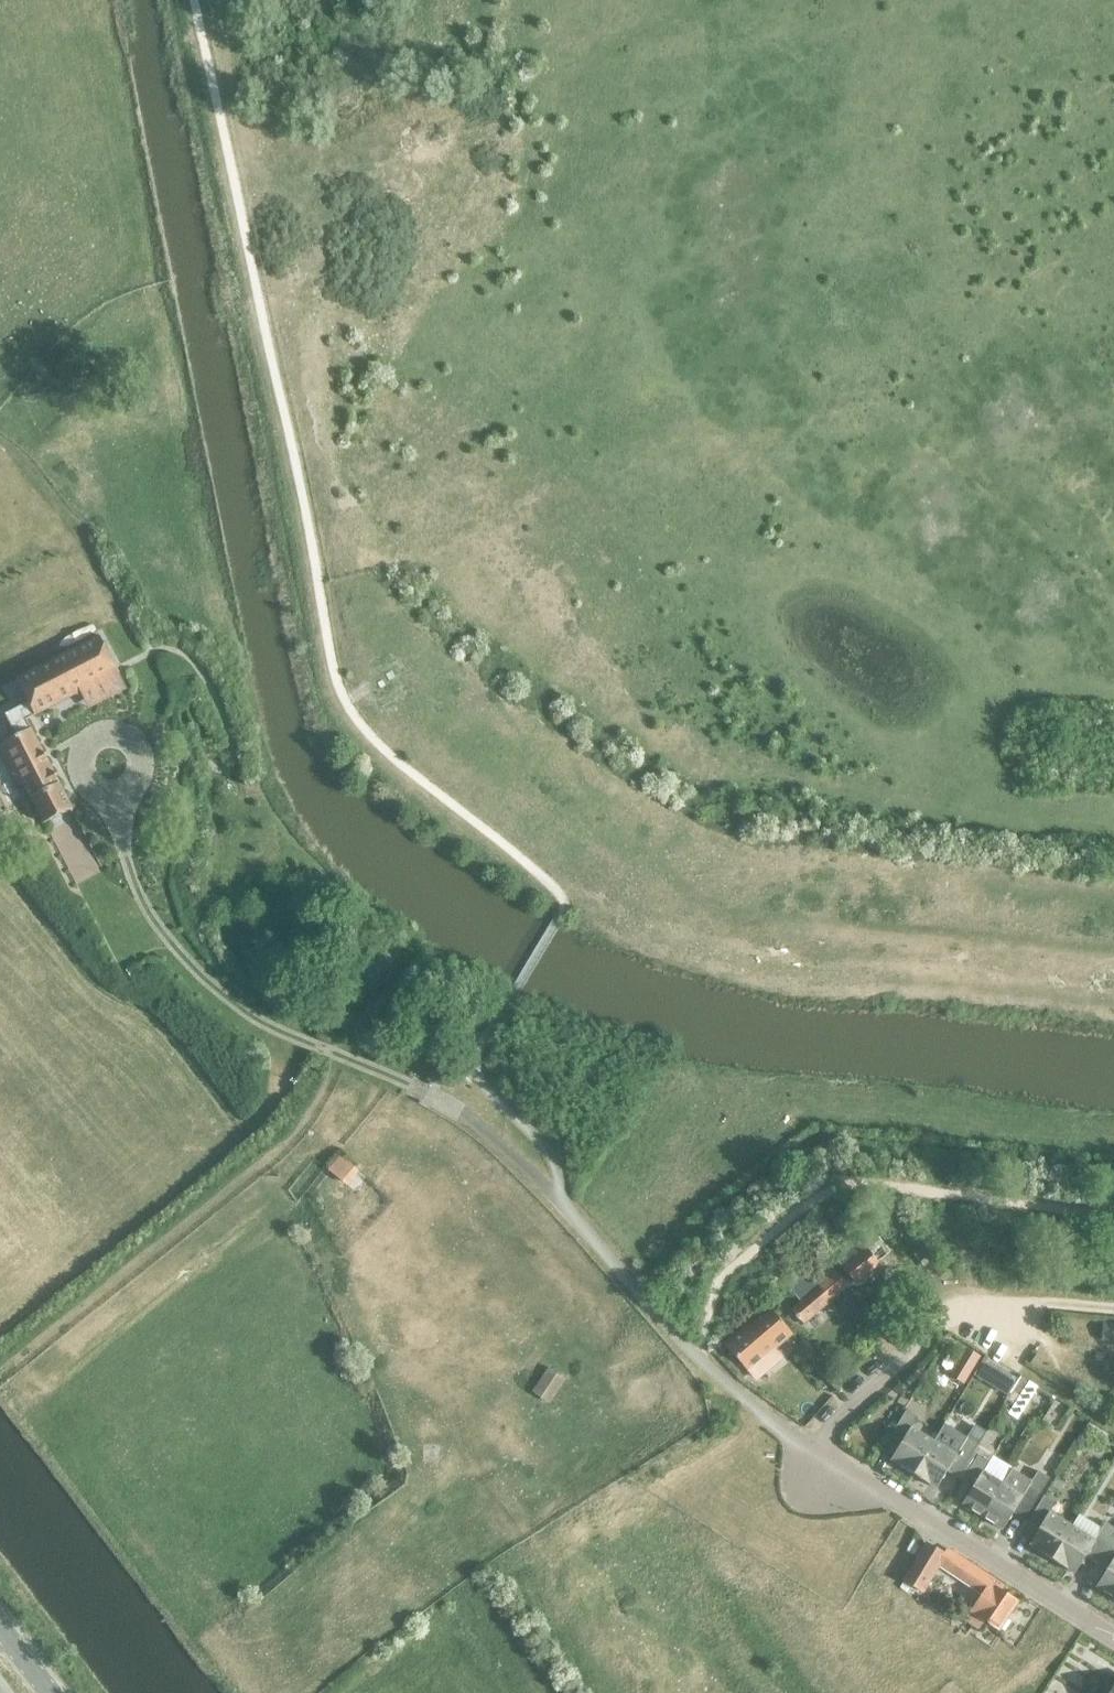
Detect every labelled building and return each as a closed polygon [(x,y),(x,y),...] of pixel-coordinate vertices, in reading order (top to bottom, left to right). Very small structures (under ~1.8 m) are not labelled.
[(15,736),(0,744),(0,749),(19,785),(23,783),(44,823),(72,809),(26,720),(118,672),(99,636),(16,679),(28,702),(3,714),(15,736)] [(341,1155),(329,1169),(346,1184),(358,1170),(341,1155)] [(878,1261),(890,1251),(877,1235),(866,1245),(863,1243),(839,1256),(836,1258),(855,1282),(879,1263),(878,1261)] [(932,1257),(923,1246),(914,1254),(923,1265),(932,1257)] [(831,1300),(848,1285),(828,1262),(826,1259),(817,1267),(826,1278),(822,1281),(817,1275),(812,1278),(804,1269),(786,1284),(801,1301),(791,1310),(802,1323),(830,1299),(831,1300)] [(768,1307),(724,1344),(749,1372),(792,1335),(768,1307)] [(1103,1340),(1113,1341),(1113,1325),(1104,1324),(1103,1340)] [(964,1349),(948,1377),(962,1385),(979,1358),(964,1349)] [(984,1358),(974,1375),(990,1385),(1001,1368),(984,1358)] [(544,1361),(532,1386),(550,1395),(562,1370),(544,1361)] [(1015,1384),(1006,1400),(1016,1406),(1030,1385),(1019,1378),(1015,1384)] [(913,1474),(934,1441),(911,1428),(918,1417),(906,1410),(890,1437),(901,1443),(890,1460),(913,1474)] [(1074,1415),(1068,1424),(1080,1431),(1085,1422),(1074,1415)] [(944,1424),(934,1441),(913,1474),(936,1488),(947,1472),(958,1478),(978,1444),(944,1424)] [(972,1487),(962,1504),(982,1517),(1012,1469),(1012,1467),(981,1448),(961,1481),(972,1487)] [(1012,1469),(982,1517),(1003,1529),(1013,1513),(1024,1519),(1050,1477),(1038,1470),(1032,1481),(1012,1469)] [(1056,1480),(1051,1487),(1059,1491),(1063,1484),(1056,1480)] [(1051,1559),(1072,1526),(1049,1513),(1056,1502),(1044,1495),(1028,1521),(1039,1528),(1028,1545),(1051,1559)] [(1072,1526),(1051,1559),(1074,1573),(1085,1557),(1095,1563),(1112,1537),(1113,1533),(1113,1528),(1105,1522),(1101,1528),(1079,1514),(1072,1526)] [(1095,1563),(1106,1570),(1096,1587),(1113,1598),(1113,1533),(1112,1537),(1095,1563)] [(923,1546),(902,1579),(920,1590),(936,1565),(981,1594),(965,1620),(979,1630),(985,1621),(998,1629),(1016,1601),(999,1590),(1002,1585),(946,1550),(941,1557),(923,1546)]
